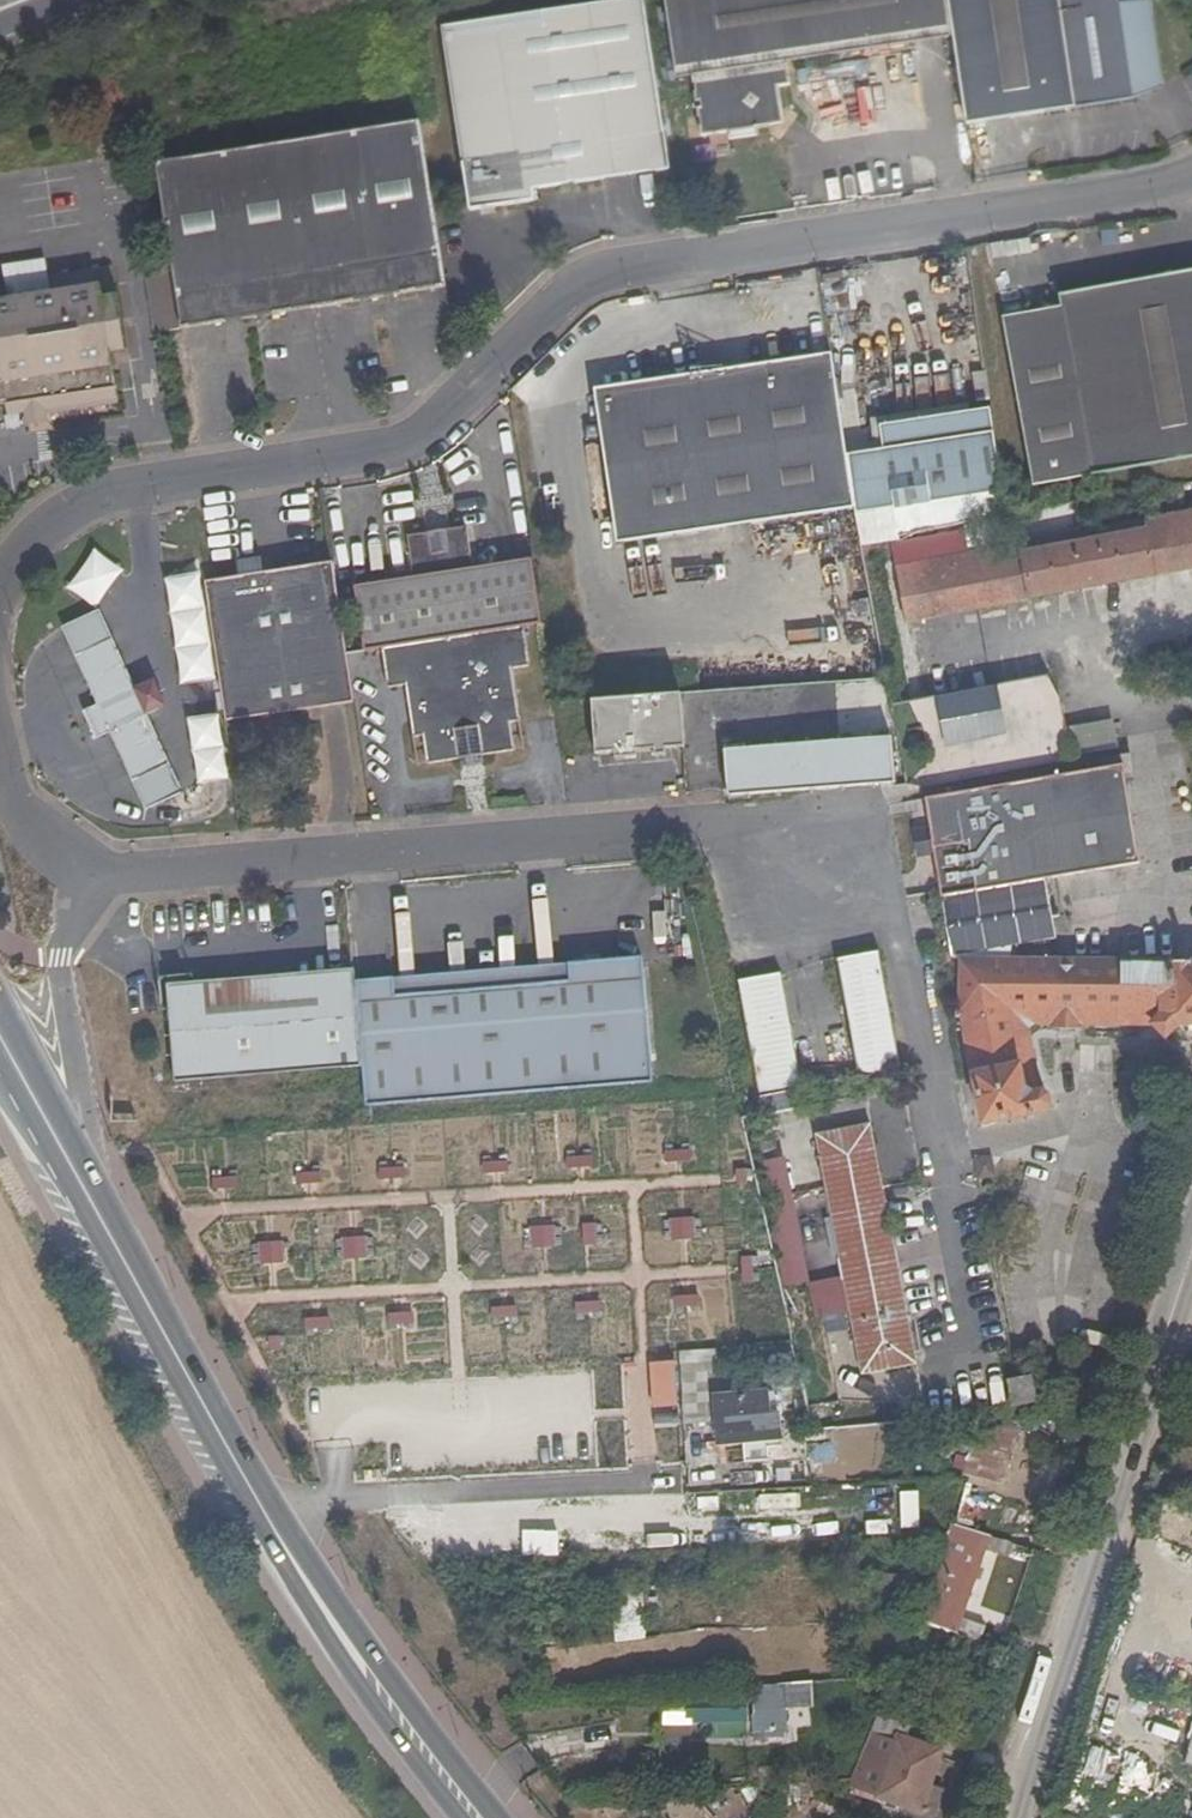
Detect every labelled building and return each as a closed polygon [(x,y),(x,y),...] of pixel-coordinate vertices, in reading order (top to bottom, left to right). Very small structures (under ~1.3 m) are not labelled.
[(665,133),(646,0),(622,0),(442,26),(468,211),(535,201),(534,189),(604,179),(600,143),(665,133)] [(953,38),(948,0),(664,0),(676,77),(693,76),(702,135),(730,131),(731,138),(758,135),(758,127),(784,123),(779,86),(791,85),(788,61),(953,38)] [(1117,0),(948,0),(953,38),(966,125),(1122,102),(1121,93),(1163,87),(1150,0),(1143,0),(1118,4),(1117,0)] [(180,329),(445,287),(420,121),(155,161),(180,329)] [(604,179),(670,169),(665,133),(600,143),(604,179)] [(1123,283),(1151,465),(1191,458),(1191,270),(1123,283)] [(45,397),(47,410),(118,400),(111,352),(126,350),(115,278),(99,279),(100,286),(0,301),(0,400),(7,399),(7,403),(45,397)] [(1033,487),(1151,465),(1123,283),(1059,294),(1061,307),(1002,317),(1033,487)] [(855,509),(847,454),(832,354),(601,387),(623,543),(855,509)] [(26,426),(49,422),(47,410),(45,397),(7,403),(9,416),(24,414),(26,426)] [(991,409),(879,425),(883,449),(994,433),(991,409)] [(855,509),(856,515),(1003,493),(994,433),(883,449),(847,454),(855,509)] [(967,555),(966,548),(963,530),(891,543),(906,621),(1191,568),(1191,512),(967,555)] [(1013,540),(1009,521),(963,530),(966,548),(1013,540)] [(525,629),(542,627),(532,559),(473,567),(466,527),(407,536),(414,577),(353,586),(363,653),(381,651),(525,629)] [(68,589),(98,606),(122,565),(92,547),(68,589)] [(237,576),(204,580),(226,721),(353,701),(347,656),(333,562),(263,571),(260,556),(235,560),(237,576)] [(513,668),(531,665),(525,629),(381,651),(387,688),(405,685),(413,737),(423,736),(426,764),(459,758),(460,767),(482,765),(481,755),(514,750),(511,722),(521,721),(513,668)] [(113,637),(75,654),(98,704),(135,687),(113,637)] [(83,710),(95,739),(110,732),(148,714),(159,709),(164,698),(157,684),(147,682),(135,687),(98,704),(83,710)] [(996,685),(936,697),(946,746),(1006,734),(996,685)] [(680,692),(592,699),(596,753),(614,752),(614,759),(636,758),(636,751),(655,749),(656,756),(665,755),(665,748),(685,746),(680,692)] [(197,783),(229,778),(218,711),(186,716),(197,783)] [(169,764),(148,714),(110,732),(132,781),(169,764)] [(1113,719),(1070,726),(1074,754),(1118,747),(1113,719)] [(724,750),(727,796),(895,783),(892,737),(724,750)] [(1118,767),(1098,770),(921,801),(939,897),(1136,863),(1118,767)] [(705,876),(689,878),(692,899),(706,898),(705,876)] [(836,960),(858,1079),(902,1071),(879,951),(836,960)] [(356,978),(363,1067),(366,1102),(427,1098),(586,1086),(605,1084),(654,1081),(644,956),(570,961),(571,979),(395,993),(395,975),(356,978)] [(961,959),(960,1011),(983,1123),(1046,1111),(1049,1106),(1047,1096),(1039,1089),(1026,1022),(1057,1023),(1056,1028),(1078,1028),(1078,1023),(1152,1024),(1166,1038),(1180,1024),(1191,1025),(1191,961),(961,959)] [(165,984),(173,1082),(363,1067),(356,978),(355,968),(165,984)] [(736,981),(759,1096),(802,1089),(781,973),(736,981)] [(815,1134),(862,1375),(916,1364),(870,1124),(815,1134)] [(976,1170),(993,1167),(990,1148),(972,1151),(976,1170)] [(777,1228),(797,1223),(783,1156),(763,1161),(777,1228)] [(1009,1381),(1014,1408),(1037,1403),(1031,1377),(1009,1381)] [(779,1415),(768,1415),(766,1392),(714,1396),(719,1445),(781,1439),(779,1415)] [(711,1450),(710,1420),(684,1421),(686,1452),(711,1450)] [(686,1466),(686,1452),(684,1421),(670,1422),(672,1466),(686,1466)] [(1003,1481),(1010,1452),(973,1442),(965,1472),(1003,1481)] [(994,1499),(993,1528),(1030,1530),(1031,1500),(994,1499)] [(986,1545),(966,1539),(968,1529),(951,1524),(939,1563),(955,1568),(938,1616),(960,1624),(986,1545)] [(817,1709),(815,1680),(665,1691),(667,1727),(754,1721),(755,1737),(790,1734),(789,1711),(817,1709)] [(942,1751),(908,1739),(911,1725),(878,1714),(869,1733),(896,1741),(878,1798),(935,1816),(943,1792),(931,1788),(942,1751)]
